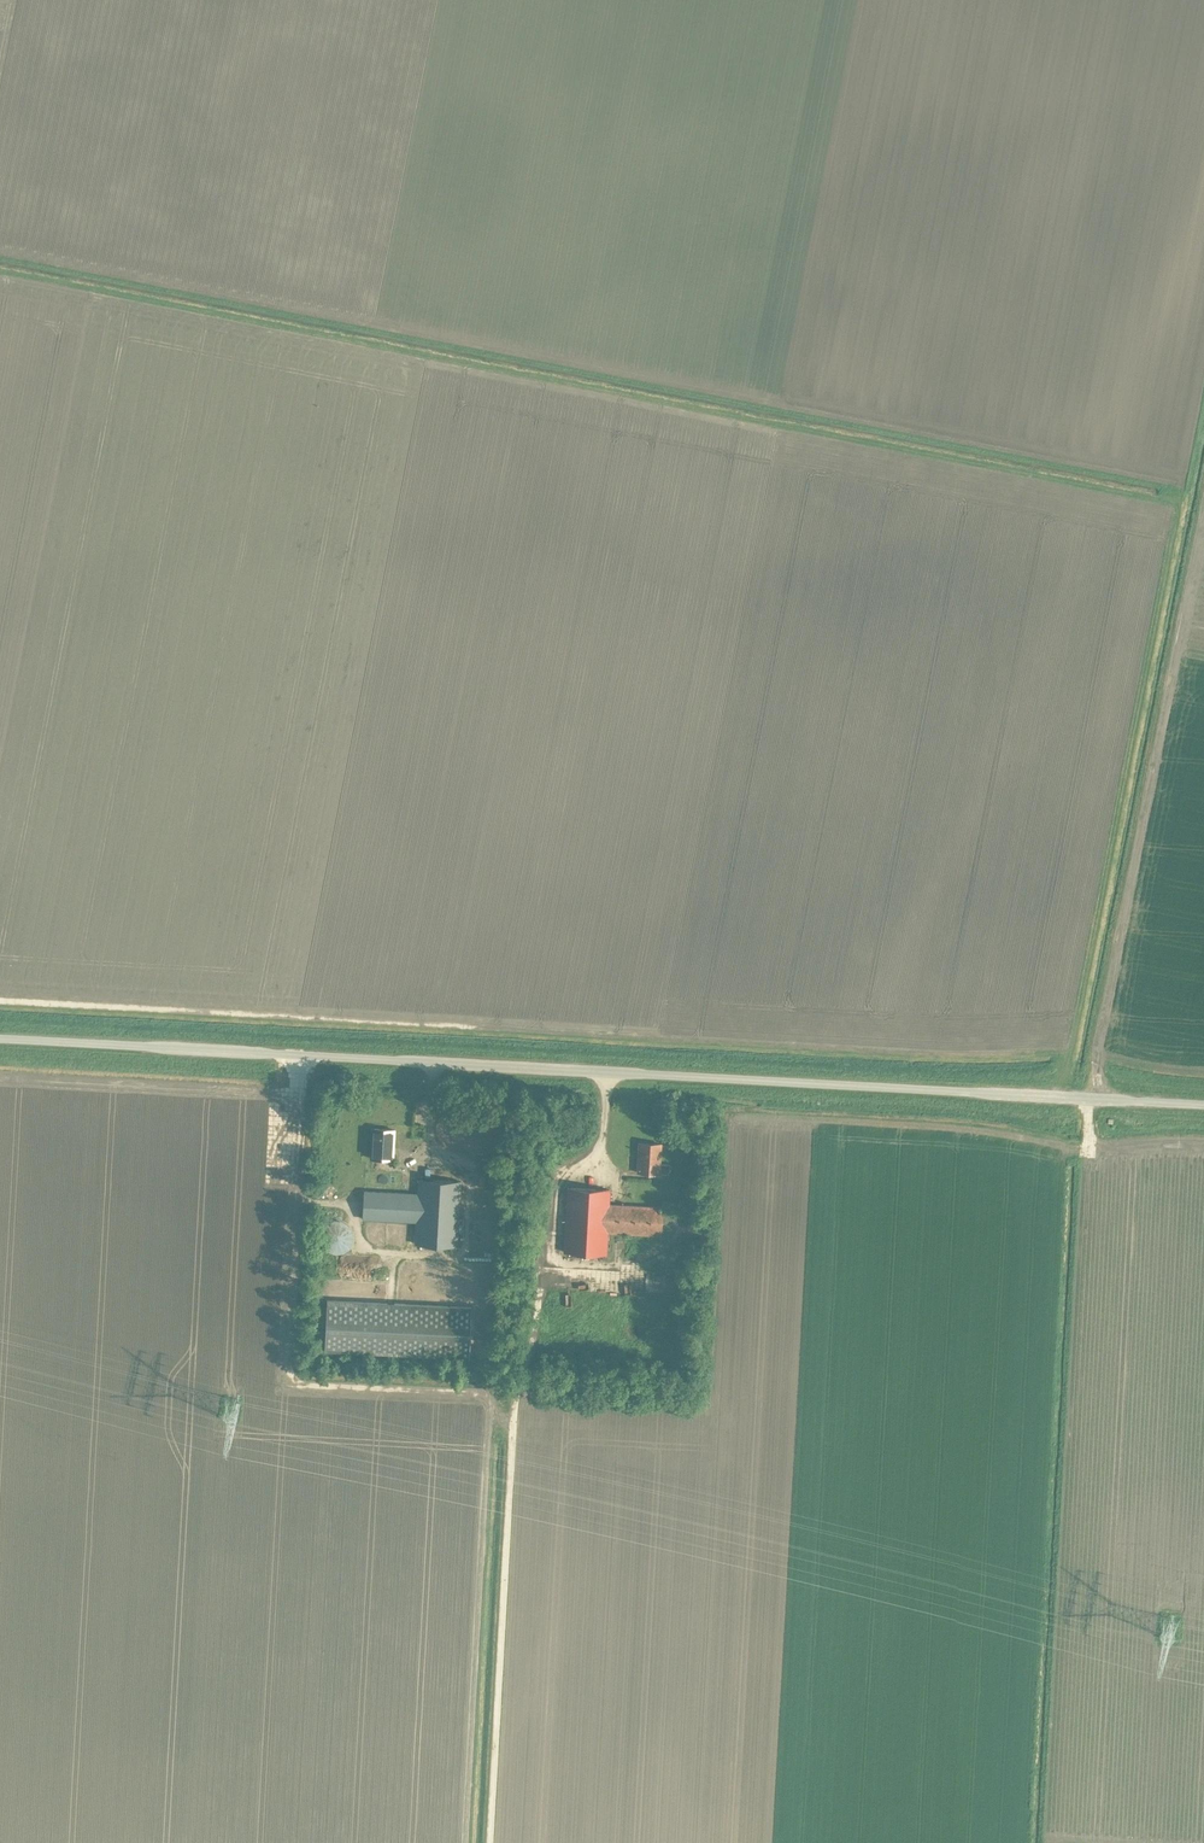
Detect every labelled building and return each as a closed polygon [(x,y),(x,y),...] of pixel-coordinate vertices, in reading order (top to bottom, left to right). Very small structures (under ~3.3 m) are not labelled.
[(393,1159),(394,1129),(372,1128),(370,1158),(393,1159)] [(669,1173),(669,1164),(660,1163),(661,1144),(639,1142),(637,1172),(659,1173),(669,1173)] [(480,1159),(479,1175),(494,1176),(495,1160),(480,1159)] [(461,1181),(448,1180),(418,1179),(417,1193),(364,1191),(363,1218),(416,1221),(415,1243),(457,1245),(461,1181)] [(660,1235),(662,1207),(609,1203),(610,1189),(567,1187),(563,1251),(606,1254),(607,1232),(660,1235)] [(358,1244),(357,1224),(349,1224),(349,1216),(330,1217),(332,1246),(358,1244)] [(324,1350),(469,1357),(471,1307),(326,1300),(324,1350)]
